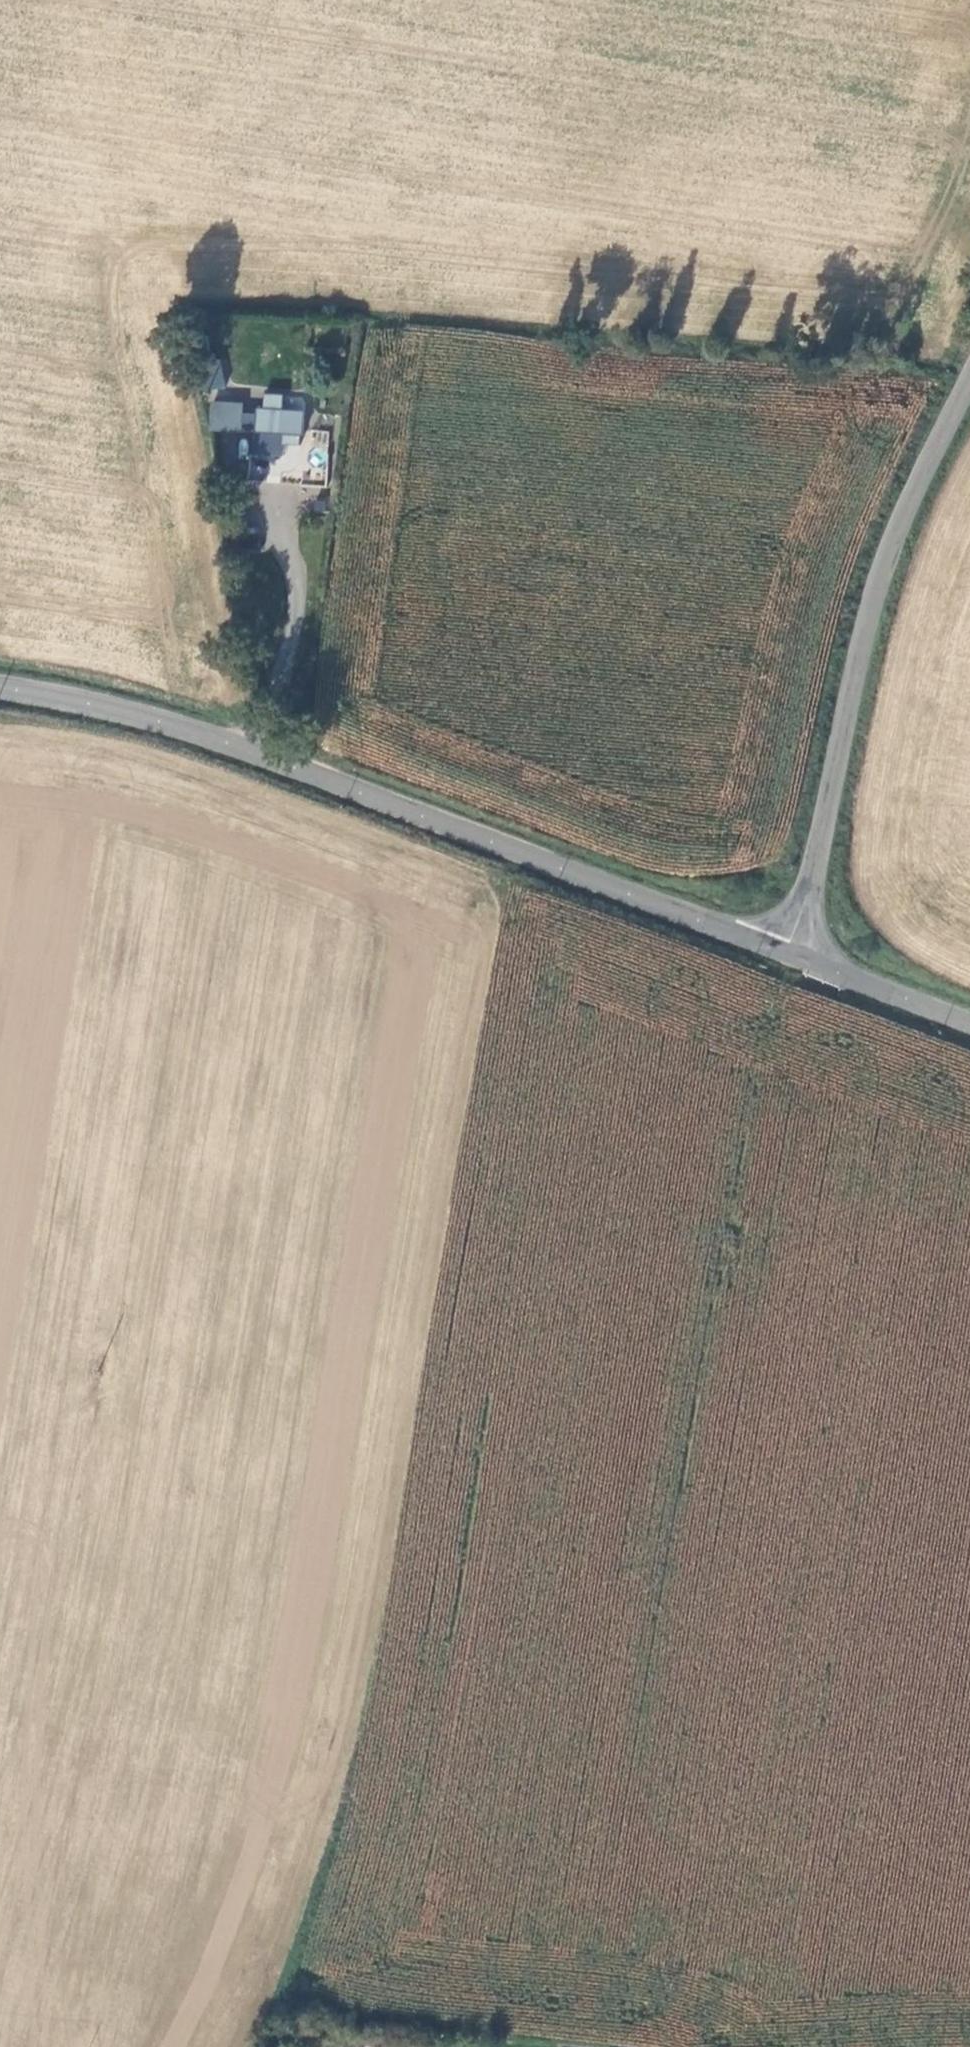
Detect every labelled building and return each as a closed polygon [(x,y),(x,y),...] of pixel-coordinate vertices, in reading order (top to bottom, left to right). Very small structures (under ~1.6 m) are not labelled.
[(214,407),(215,431),(237,431),(237,407),(214,407)] [(259,435),(307,438),(309,410),(259,409),(259,435)]
